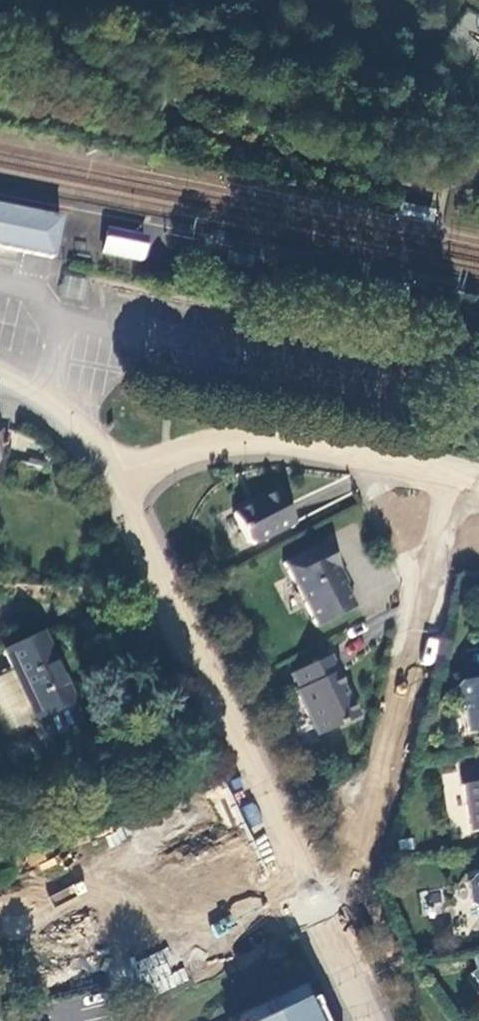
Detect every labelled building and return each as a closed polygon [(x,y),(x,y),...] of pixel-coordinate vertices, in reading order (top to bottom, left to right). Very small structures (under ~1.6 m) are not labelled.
[(3,249),(52,259),(60,218),(11,208),(0,206),(0,248),(3,249)] [(144,238),(106,231),(102,253),(139,261),(144,238)] [(256,503),(233,514),(247,542),(255,545),(295,525),(276,490),(256,500),(256,503)] [(326,542),(283,563),(315,627),(353,608),(334,571),(338,568),(326,542)] [(0,678),(0,714),(9,733),(36,720),(43,734),(50,736),(77,722),(80,715),(41,635),(4,653),(13,672),(0,678)] [(330,655),(290,673),(298,688),(296,689),(315,735),(357,716),(347,695),(344,696),(334,673),(338,671),(330,655)] [(456,684),(451,690),(454,706),(459,711),(462,736),(478,733),(478,679),(456,684)] [(461,784),(468,831),(478,830),(478,782),(461,784)] [(251,845),(84,915),(104,962),(208,916),(209,919),(249,902),(249,904),(274,894),(251,845)] [(473,874),(467,881),(470,900),(477,904),(478,919),(478,873),(473,874)] [(474,968),(468,973),(478,987),(478,953),(472,954),(474,968)] [(121,981),(138,993),(146,980),(129,969),(121,981)] [(274,1000),(279,1009),(312,993),(307,984),(274,1000)] [(320,994),(261,1020),(333,1020),(320,994)]
